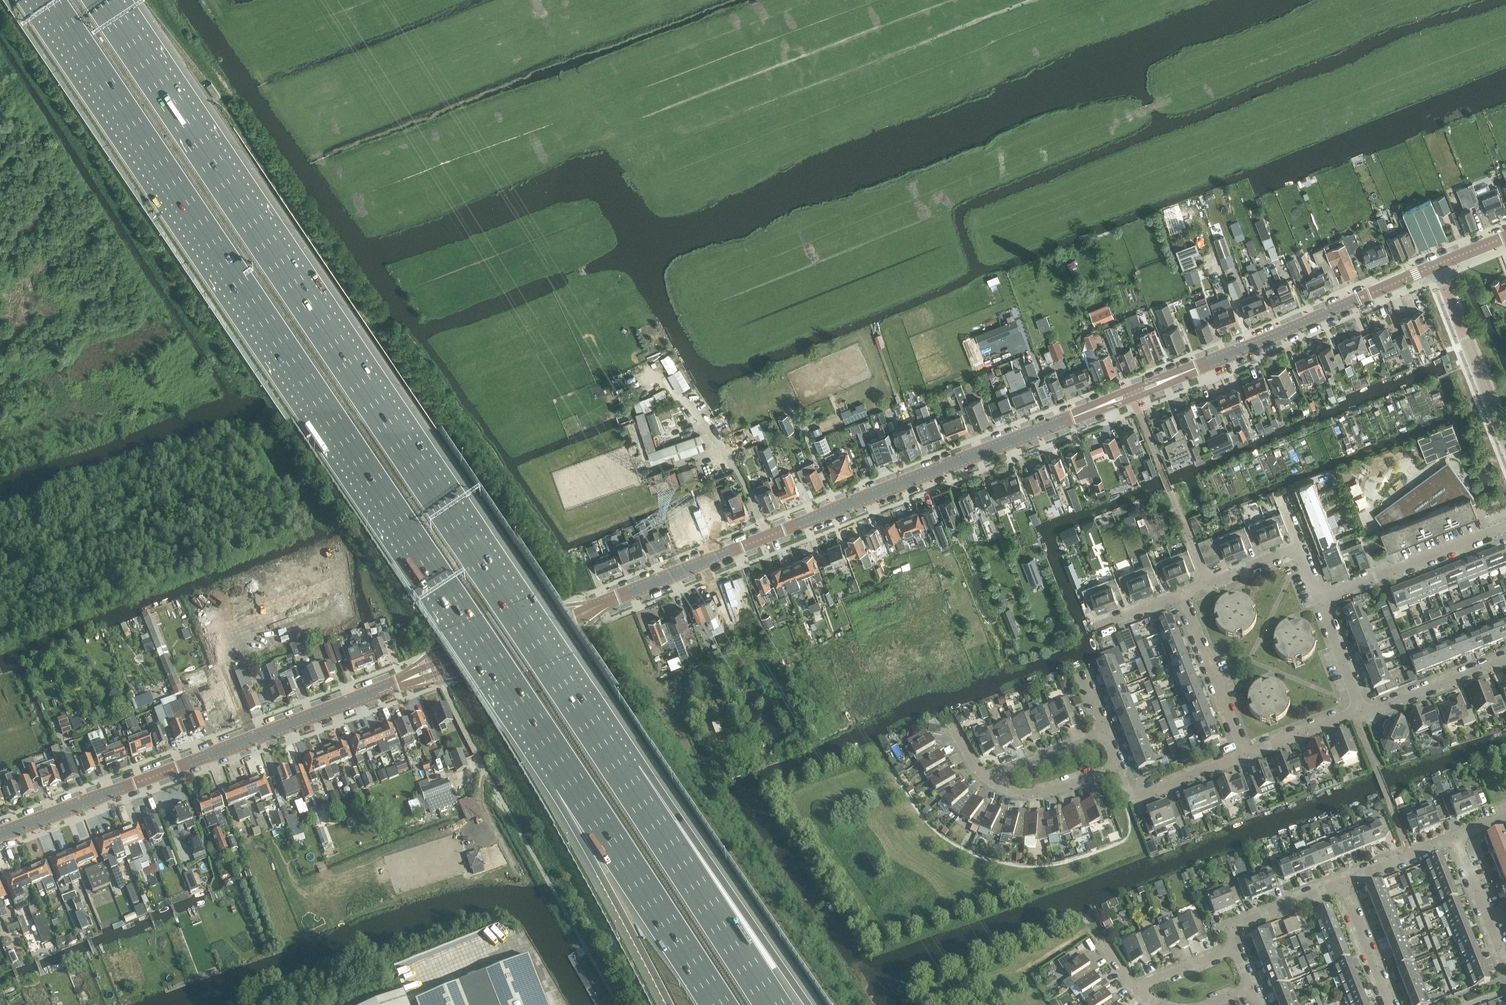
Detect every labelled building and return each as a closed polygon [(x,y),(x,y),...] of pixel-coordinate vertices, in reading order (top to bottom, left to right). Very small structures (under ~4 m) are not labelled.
[(1467,186),(1457,190),(1459,197),(1465,210),(1459,213),(1465,229),(1476,224),(1470,207),(1474,205),(1469,193),(1468,189),(1467,186)] [(1474,186),(1468,189),(1469,193),(1474,204),(1483,201),(1490,219),(1498,215),(1497,213),(1505,209),(1497,188),(1483,193),(1484,194),(1478,197),(1474,186)] [(1445,195),(1433,200),(1439,215),(1451,210),(1445,195)] [(1446,236),(1431,200),(1403,212),(1405,217),(1408,224),(1418,248),(1446,236)] [(1383,216),(1378,218),(1382,230),(1388,228),(1383,216)] [(1238,221),(1231,224),(1237,241),(1244,238),(1238,221)] [(1395,227),(1384,232),(1387,238),(1395,257),(1405,252),(1398,234),(1395,227)] [(1408,229),(1398,234),(1405,252),(1415,248),(1408,229)] [(1344,241),(1349,254),(1355,251),(1348,235),(1342,237),(1344,241)] [(1214,239),(1221,259),(1231,256),(1224,236),(1214,239)] [(1268,248),(1272,260),(1279,258),(1270,236),(1262,239),(1266,249),(1268,248)] [(1252,239),(1247,242),(1252,255),(1257,253),(1252,239)] [(1344,241),(1325,248),(1336,275),(1342,272),(1344,277),(1356,272),(1349,254),(1344,241)] [(1362,252),(1367,266),(1379,261),(1380,263),(1389,259),(1383,244),(1382,243),(1362,252)] [(1182,271),(1197,265),(1194,256),(1198,255),(1196,251),(1198,250),(1197,244),(1175,252),(1182,271)] [(1324,249),(1314,254),(1319,265),(1322,264),(1325,271),(1317,275),(1323,289),(1326,288),(1333,285),(1333,284),(1339,282),(1324,249)] [(1305,254),(1299,256),(1303,264),(1308,262),(1305,254)] [(1301,274),(1294,259),(1287,262),(1294,277),(1301,274)] [(1074,261),(1067,264),(1072,274),(1079,270),(1074,261)] [(1308,262),(1303,264),(1306,272),(1312,270),(1308,262)] [(1196,269),(1183,274),(1186,283),(1199,279),(1196,269)] [(1264,284),(1263,282),(1258,271),(1258,270),(1257,269),(1249,273),(1255,287),(1264,284)] [(1263,282),(1268,280),(1263,269),(1258,270),(1258,271),(1263,282)] [(1311,278),(1301,283),(1307,296),(1323,289),(1317,275),(1314,277),(1311,278)] [(1243,293),(1237,278),(1228,282),(1228,285),(1233,297),(1243,293)] [(1499,281),(1498,280),(1490,283),(1496,298),(1504,295),(1505,299),(1505,279),(1499,281)] [(1281,293),(1287,306),(1297,301),(1288,281),(1278,286),(1282,293),(1281,293)] [(1287,306),(1281,293),(1274,296),(1273,294),(1275,293),(1274,288),(1266,291),(1269,298),(1271,297),(1277,310),(1287,306)] [(1251,297),(1260,317),(1271,313),(1263,296),(1262,297),(1260,293),(1251,297)] [(1220,300),(1232,329),(1231,328),(1240,324),(1233,305),(1232,306),(1229,296),(1220,300)] [(1206,297),(1195,301),(1197,306),(1196,306),(1203,323),(1197,325),(1202,340),(1214,335),(1210,323),(1215,321),(1206,297)] [(1260,317),(1251,297),(1242,301),(1244,304),(1242,305),(1250,322),(1260,317)] [(1231,328),(1231,329),(1232,329),(1220,300),(1211,303),(1215,312),(1214,313),(1222,332),(1231,328)] [(1168,304),(1157,309),(1163,325),(1175,321),(1168,305),(1168,304)] [(1095,324),(1113,317),(1110,307),(1098,312),(1097,309),(1090,312),(1095,324)] [(1411,316),(1423,345),(1423,344),(1427,353),(1433,351),(1424,328),(1428,326),(1422,312),(1411,316)] [(1126,318),(1125,318),(1126,320),(1129,327),(1141,323),(1138,315),(1137,313),(1132,315),(1126,318)] [(1050,315),(1039,317),(1041,329),(1052,327),(1050,315)] [(1423,345),(1411,316),(1400,320),(1407,335),(1410,333),(1416,347),(1423,345)] [(976,336),(980,344),(1019,329),(1015,319),(1003,324),(1004,325),(976,336)] [(1146,323),(1142,324),(1145,333),(1155,358),(1165,354),(1158,336),(1155,329),(1149,331),(1146,323)] [(1111,326),(1105,329),(1120,369),(1125,368),(1126,369),(1137,364),(1131,348),(1121,352),(1111,326)] [(1163,332),(1171,352),(1186,346),(1178,326),(1163,332)] [(1384,326),(1373,330),(1375,336),(1378,342),(1381,351),(1382,353),(1397,346),(1400,352),(1410,348),(1404,333),(1396,337),(1396,338),(1393,339),(1394,340),(1392,341),(1390,336),(1389,337),(1384,326)] [(1090,348),(1085,350),(1089,361),(1096,380),(1106,376),(1096,350),(1097,350),(1096,348),(1095,346),(1093,347),(1091,342),(1093,341),(1096,340),(1093,332),(1085,335),(1090,348)] [(1144,342),(1138,344),(1146,362),(1155,358),(1145,333),(1141,334),(1144,342)] [(1361,334),(1350,338),(1355,352),(1358,359),(1365,356),(1364,353),(1368,351),(1361,334)] [(881,335),(875,337),(879,347),(885,345),(881,335)] [(1375,336),(1368,338),(1371,345),(1378,342),(1375,336)] [(1350,338),(1338,343),(1346,362),(1351,360),(1349,355),(1355,352),(1350,338)] [(1371,345),(1369,346),(1372,354),(1381,351),(1378,342),(1371,345)] [(1060,346),(1050,349),(1055,360),(1064,357),(1060,346)] [(1100,346),(1096,348),(1097,350),(1096,350),(1106,376),(1116,372),(1113,363),(1114,362),(1113,358),(1111,358),(1109,353),(1104,355),(1100,346)] [(1328,372),(1333,370),(1331,365),(1337,363),(1340,368),(1345,366),(1339,351),(1333,353),(1330,346),(1319,351),(1328,372)] [(1050,350),(1044,352),(1048,362),(1054,360),(1050,350)] [(1305,356),(1313,376),(1316,382),(1326,378),(1321,366),(1315,352),(1305,356)] [(1297,365),(1292,367),(1299,382),(1311,377),(1313,376),(1305,356),(1303,357),(1295,360),(1297,365)] [(1354,373),(1351,364),(1346,366),(1349,375),(1354,373)] [(1273,375),(1268,377),(1277,396),(1275,397),(1278,405),(1290,400),(1286,392),(1294,388),(1285,365),(1272,371),(1273,375)] [(1035,366),(1028,369),(1032,379),(1031,380),(1040,402),(1048,399),(1040,376),(1039,377),(1035,366)] [(1064,376),(1070,391),(1093,382),(1087,367),(1064,376)] [(679,393),(691,386),(681,368),(669,375),(679,393)] [(1029,407),(1015,372),(1015,370),(1008,373),(1014,387),(1011,388),(1013,395),(1020,410),(1029,407)] [(1015,372),(1029,407),(1038,403),(1032,387),(1028,389),(1020,370),(1015,372)] [(1046,375),(1054,397),(1065,393),(1056,371),(1051,372),(1046,375)] [(1264,405),(1269,403),(1268,401),(1264,393),(1270,391),(1264,376),(1254,381),(1264,405)] [(1264,405),(1254,381),(1244,385),(1254,409),(1264,405)] [(952,385),(947,387),(949,395),(955,392),(952,385)] [(954,388),(963,409),(964,413),(970,410),(976,427),(990,422),(981,399),(970,404),(966,395),(962,385),(954,388)] [(1237,388),(1227,393),(1236,416),(1239,423),(1240,423),(1242,429),(1242,430),(1243,430),(1248,428),(1242,413),(1240,410),(1245,408),(1243,402),(1237,388)] [(1003,395),(1001,389),(996,390),(1000,400),(999,401),(1005,416),(1015,412),(1008,393),(1003,395)] [(1217,398),(1212,400),(1218,413),(1220,412),(1223,411),(1223,412),(1229,410),(1230,413),(1229,413),(1232,418),(1232,419),(1230,420),(1232,425),(1239,423),(1236,416),(1227,393),(1217,396),(1217,398)] [(1000,400),(990,404),(996,419),(1005,416),(999,401),(1000,400)] [(1206,400),(1197,404),(1203,420),(1206,426),(1218,421),(1215,414),(1218,413),(1212,400),(1207,402),(1206,400)] [(639,401),(633,403),(637,413),(643,411),(639,401)] [(1313,401),(1307,403),(1310,410),(1316,408),(1313,401)] [(863,403),(841,412),(846,423),(868,414),(863,403)] [(926,404),(921,406),(921,407),(924,413),(927,421),(930,427),(936,443),(945,439),(937,417),(932,419),(926,404)] [(1191,406),(1178,411),(1188,436),(1191,434),(1192,436),(1200,433),(1199,431),(1201,431),(1191,406)] [(659,412),(661,418),(673,414),(670,407),(659,412)] [(926,419),(924,413),(921,407),(916,409),(921,422),(926,419)] [(657,409),(649,412),(655,432),(664,429),(657,409)] [(955,417),(944,421),(951,437),(968,431),(960,409),(953,412),(955,417)] [(883,411),(877,413),(881,423),(882,423),(886,422),(887,421),(883,411)] [(1176,436),(1183,433),(1181,428),(1178,429),(1172,414),(1161,418),(1167,433),(1174,431),(1176,436)] [(788,415),(779,419),(785,434),(794,430),(788,415)] [(1261,420),(1255,423),(1258,429),(1264,427),(1261,420)] [(912,421),(902,424),(904,428),(913,452),(922,448),(912,421)] [(927,421),(918,424),(920,430),(927,447),(936,443),(930,427),(927,421)] [(760,423),(755,426),(760,439),(766,437),(760,423)] [(1452,424),(1418,438),(1419,441),(1427,461),(1439,456),(1448,452),(1460,448),(1461,447),(1452,424)] [(904,428),(895,432),(904,456),(913,452),(904,428)] [(1141,451),(1139,445),(1140,445),(1133,429),(1120,434),(1127,450),(1133,447),(1135,453),(1139,452),(1140,455),(1145,453),(1144,450),(1141,451)] [(1230,436),(1233,444),(1234,446),(1238,444),(1239,447),(1249,443),(1247,437),(1246,438),(1243,431),(1244,431),(1243,430),(1242,430),(1242,429),(1236,431),(1237,434),(1230,436)] [(1164,441),(1160,431),(1154,434),(1158,443),(1164,441)] [(1212,451),(1231,443),(1226,432),(1207,440),(1212,451)] [(889,433),(879,437),(889,462),(898,458),(889,433)] [(1178,439),(1164,445),(1167,451),(1169,450),(1170,454),(1169,455),(1169,456),(1176,453),(1178,460),(1191,455),(1183,433),(1176,436),(1178,439)] [(657,450),(649,452),(653,463),(665,459),(665,458),(674,454),(676,460),(705,450),(700,436),(700,435),(695,437),(657,450)] [(824,437),(815,440),(820,452),(823,451),(828,463),(829,463),(835,478),(853,471),(849,461),(850,460),(848,455),(847,455),(846,454),(836,458),(834,452),(830,453),(828,449),(829,449),(824,437)] [(879,437),(869,441),(879,466),(889,462),(879,437)] [(1110,456),(1119,452),(1124,465),(1122,466),(1129,482),(1137,479),(1130,462),(1121,440),(1116,442),(1114,437),(1103,441),(1110,456)] [(639,443),(628,446),(632,458),(643,455),(639,443)] [(1196,444),(1189,446),(1194,457),(1200,455),(1196,444)] [(766,446),(760,449),(770,475),(779,471),(769,445),(766,446)] [(1102,446),(1091,451),(1093,456),(1104,452),(1102,446)] [(1092,473),(1093,475),(1099,473),(1093,459),(1088,461),(1083,449),(1078,451),(1078,450),(1066,455),(1072,470),(1076,468),(1080,478),(1092,473)] [(1070,484),(1060,457),(1050,461),(1055,475),(1059,473),(1064,486),(1070,484)] [(1150,457),(1143,460),(1149,475),(1156,472),(1150,457)] [(1055,492),(1049,477),(1044,463),(1034,467),(1040,481),(1043,479),(1048,495),(1055,492)] [(717,464),(703,470),(706,475),(711,473),(719,470),(719,468),(717,464)] [(815,469),(814,465),(809,468),(810,471),(806,473),(812,488),(823,483),(817,469),(815,469)] [(1374,518),(1382,530),(1379,532),(1387,550),(1402,545),(1477,515),(1473,502),(1469,494),(1471,493),(1459,476),(1456,478),(1447,465),(1374,518)] [(720,470),(713,473),(715,478),(716,479),(723,476),(723,475),(720,470)] [(781,490),(780,490),(784,500),(800,493),(790,471),(776,477),(781,490)] [(675,472),(667,474),(670,485),(678,482),(675,472)] [(1004,478),(1012,498),(1019,495),(1021,500),(1026,498),(1016,472),(1009,475),(1009,476),(1004,478)] [(1024,477),(1030,491),(1039,487),(1034,473),(1024,477)] [(1004,478),(999,480),(998,479),(991,481),(996,494),(991,496),(991,495),(990,496),(996,510),(1006,506),(1004,501),(1012,498),(1004,478)] [(765,483),(756,487),(765,508),(766,508),(778,503),(768,479),(764,481),(765,483)] [(1102,480),(1095,482),(1099,494),(1106,491),(1102,480)] [(1314,481),(1295,488),(1299,499),(1318,492),(1319,492),(1314,481)] [(727,486),(740,520),(750,516),(744,501),(743,501),(739,492),(735,494),(731,485),(727,486)] [(721,488),(729,507),(723,509),(729,524),(740,520),(727,486),(721,488)] [(974,490),(980,505),(988,502),(989,504),(986,505),(990,513),(996,510),(992,500),(991,500),(985,486),(974,490)] [(1076,510),(1082,508),(1074,487),(1068,489),(1076,510)] [(978,515),(975,507),(974,507),(968,492),(958,496),(967,519),(978,515)] [(1318,492),(1299,499),(1300,501),(1304,511),(1323,504),(1319,493),(1319,492),(1318,492)] [(1270,503),(1276,500),(1273,493),(1267,495),(1270,503)] [(958,525),(964,523),(954,498),(942,502),(953,527),(958,525)] [(694,514),(701,511),(697,499),(689,502),(694,514)] [(1323,504),(1304,511),(1305,513),(1308,523),(1328,515),(1325,509),(1330,507),(1327,502),(1323,504)] [(933,506),(921,510),(927,525),(933,523),(941,543),(950,539),(942,520),(939,521),(933,506)] [(697,516),(704,535),(725,526),(720,514),(717,507),(697,516)] [(684,529),(689,541),(699,537),(693,522),(695,521),(691,510),(685,513),(689,522),(682,525),(684,529)] [(919,528),(923,527),(918,512),(907,516),(915,536),(916,536),(920,548),(926,546),(923,537),(922,538),(919,528)] [(1265,519),(1274,542),(1284,538),(1282,534),(1288,532),(1281,513),(1275,515),(1275,514),(1265,519)] [(1328,515),(1308,523),(1313,535),(1332,527),(1337,525),(1338,525),(1334,514),(1328,516),(1328,515)] [(1133,515),(1124,519),(1126,523),(1130,522),(1131,526),(1137,524),(1133,515)] [(915,536),(907,516),(897,520),(903,534),(904,534),(906,540),(915,536)] [(669,541),(672,540),(668,531),(666,532),(666,533),(661,535),(654,518),(650,520),(657,537),(657,536),(663,553),(672,549),(669,541)] [(643,519),(636,522),(637,524),(637,525),(640,534),(641,535),(648,532),(644,522),(643,519)] [(1263,546),(1274,542),(1265,519),(1248,525),(1256,545),(1261,542),(1263,546)] [(1097,528),(1094,520),(1083,524),(1085,530),(1088,531),(1097,528)] [(899,548),(901,552),(907,550),(905,544),(902,537),(900,538),(894,521),(883,526),(889,540),(895,538),(899,548)] [(995,538),(988,522),(982,524),(988,539),(989,541),(995,538)] [(689,541),(684,529),(679,531),(675,523),(670,525),(672,530),(673,530),(679,546),(689,541)] [(979,540),(978,536),(973,524),(966,527),(971,539),(979,540)] [(1332,527),(1313,535),(1314,538),(1317,546),(1337,539),(1334,532),(1339,531),(1337,525),(1332,527)] [(1076,527),(1061,532),(1065,541),(1079,535),(1076,527)] [(1228,533),(1237,556),(1248,552),(1247,549),(1252,546),(1245,527),(1228,533)] [(865,532),(875,556),(880,554),(877,544),(882,542),(876,528),(865,532)] [(963,539),(969,537),(966,529),(960,532),(963,539)] [(1218,554),(1220,559),(1225,557),(1227,560),(1237,556),(1228,533),(1218,537),(1212,539),(1214,543),(1216,548),(1218,554)] [(1028,534),(1018,538),(1022,547),(1031,543),(1028,534)] [(657,536),(657,537),(652,538),(651,535),(648,537),(649,540),(647,540),(654,556),(663,553),(657,536)] [(854,555),(860,552),(865,567),(873,564),(868,549),(865,550),(860,535),(849,539),(850,543),(845,545),(849,557),(854,555)] [(1214,543),(1212,539),(1211,537),(1198,542),(1200,548),(1214,543)] [(1337,539),(1317,546),(1319,551),(1318,552),(1322,564),(1343,556),(1339,543),(1337,539)] [(613,540),(607,542),(610,550),(616,548),(613,540)] [(627,540),(617,544),(619,549),(626,567),(636,563),(629,545),(627,540)] [(630,545),(629,545),(636,563),(637,563),(648,559),(641,541),(638,542),(630,545)] [(1361,542),(1348,547),(1350,553),(1355,551),(1364,548),(1361,542)] [(822,554),(827,567),(847,559),(840,543),(828,548),(829,551),(822,554)] [(1216,548),(1214,543),(1200,548),(1203,554),(1216,548)] [(592,545),(587,547),(590,555),(595,553),(592,545)] [(1091,547),(1086,549),(1088,556),(1094,554),(1091,547)] [(1205,560),(1218,554),(1216,548),(1203,554),(1205,560)] [(1364,548),(1355,551),(1361,567),(1362,569),(1371,565),(1370,563),(1368,559),(1364,548)] [(1505,568),(1505,549),(1503,550),(1502,548),(1497,550),(1496,550),(1497,549),(1496,549),(1491,552),(1499,571),(1505,568)] [(1182,551),(1171,555),(1180,578),(1191,574),(1190,571),(1195,569),(1188,550),(1182,552),(1182,551)] [(1145,566),(1135,570),(1144,593),(1154,589),(1153,585),(1159,583),(1151,564),(1147,552),(1140,554),(1145,566)] [(1499,571),(1491,552),(1485,553),(1485,554),(1486,554),(1486,555),(1482,556),(1489,575),(1499,571)] [(605,556),(611,573),(622,569),(617,555),(612,557),(610,553),(605,556)] [(813,554),(803,558),(803,559),(808,573),(813,571),(817,581),(822,578),(819,569),(813,554)] [(1220,559),(1218,554),(1205,560),(1207,565),(1220,561),(1220,559)] [(1180,578),(1171,555),(1160,559),(1161,560),(1155,562),(1163,581),(1168,579),(1170,583),(1180,578)] [(611,573),(605,556),(598,558),(599,562),(595,564),(601,577),(611,573)] [(1343,556),(1322,564),(1327,577),(1329,576),(1331,580),(1350,573),(1349,571),(1343,556)] [(1471,559),(1479,578),(1489,575),(1482,556),(1477,558),(1476,557),(1477,557),(1476,557),(1471,559)] [(1034,558),(1022,563),(1031,585),(1043,581),(1034,558)] [(803,559),(793,563),(801,586),(802,588),(802,589),(808,587),(803,575),(808,573),(803,559)] [(1462,564),(1469,582),(1479,578),(1471,559),(1471,560),(1465,561),(1465,562),(1466,563),(1462,564)] [(1072,562),(1065,565),(1070,576),(1076,574),(1072,562)] [(793,563),(782,567),(787,581),(791,590),(801,586),(793,563)] [(1451,567),(1459,586),(1469,582),(1462,564),(1457,566),(1456,565),(1456,564),(1451,567)] [(781,566),(771,570),(780,594),(786,593),(782,583),(787,581),(782,567),(781,566)] [(1441,572),(1449,590),(1459,586),(1451,567),(1445,569),(1445,570),(1441,572)] [(1135,570),(1119,576),(1127,596),(1132,594),(1134,597),(1144,593),(1135,570)] [(1439,594),(1448,590),(1449,590),(1441,572),(1437,574),(1436,573),(1436,572),(1431,575),(1439,594)] [(764,598),(769,596),(770,599),(778,596),(774,585),(771,586),(766,573),(755,577),(761,590),(755,592),(759,603),(765,601),(764,598)] [(1421,580),(1428,598),(1439,594),(1431,575),(1425,577),(1425,578),(1421,580)] [(1099,584),(1108,606),(1118,603),(1117,600),(1123,597),(1115,578),(1099,584)] [(855,580),(849,583),(852,590),(858,588),(855,580)] [(1411,583),(1418,602),(1428,598),(1421,580),(1416,582),(1416,581),(1416,580),(1411,583)] [(1401,588),(1408,606),(1418,602),(1411,583),(1410,583),(1405,585),(1405,586),(1401,588)] [(1097,611),(1108,606),(1099,584),(1083,590),(1091,610),(1096,608),(1097,611)] [(1385,596),(1393,615),(1399,613),(1398,610),(1408,606),(1401,588),(1396,590),(1396,589),(1396,588),(1390,591),(1390,592),(1391,594),(1385,596)] [(882,590),(866,595),(869,604),(885,598),(882,590)] [(834,602),(830,591),(823,593),(827,605),(834,602)] [(1245,598),(1241,597),(1235,595),(1235,598),(1229,600),(1228,597),(1225,598),(1223,600),(1219,603),(1216,608),(1215,613),(1214,617),(1217,617),(1219,623),(1215,624),(1218,629),(1223,634),(1227,636),(1232,638),(1236,638),(1236,635),(1241,633),(1243,637),(1246,634),(1250,632),(1253,629),(1255,625),(1256,621),(1256,617),(1253,616),(1252,611),(1255,609),(1251,604),(1248,601),(1245,598)] [(786,596),(780,598),(782,604),(788,602),(786,596)] [(705,601),(702,602),(708,620),(710,625),(713,633),(714,633),(724,630),(721,621),(720,620),(718,613),(722,611),(719,604),(716,597),(712,599),(712,598),(711,598),(710,597),(706,599),(705,601)] [(1343,604),(1345,611),(1343,612),(1345,617),(1344,617),(1346,622),(1347,622),(1366,615),(1362,606),(1365,605),(1362,597),(1343,604)] [(348,599),(338,602),(339,607),(350,603),(348,599)] [(755,601),(749,603),(756,620),(761,617),(755,601)] [(692,606),(691,606),(696,620),(701,618),(706,629),(709,634),(713,633),(710,625),(708,620),(702,602),(698,603),(696,602),(692,604),(692,606)] [(667,620),(666,620),(674,639),(676,645),(681,657),(688,654),(677,627),(688,623),(687,620),(682,608),(679,610),(677,609),(675,610),(674,611),(672,612),(674,617),(667,620)] [(1009,608),(1003,611),(1013,637),(1020,634),(1009,608)] [(156,651),(165,647),(158,627),(161,626),(157,614),(156,615),(155,610),(142,615),(144,619),(156,651)] [(1151,627),(1154,625),(1157,635),(1176,627),(1175,621),(1174,622),(1173,622),(1172,618),(1170,618),(1168,612),(1149,620),(1151,627)] [(347,623),(357,619),(356,614),(345,618),(347,623)] [(1366,615),(1347,622),(1348,628),(1348,627),(1349,627),(1351,632),(1369,625),(1366,615)] [(774,626),(770,616),(762,619),(765,629),(774,626)] [(1503,642),(1505,641),(1505,620),(1504,616),(1505,619),(1496,623),(1503,642)] [(651,621),(649,622),(654,636),(657,642),(663,640),(665,643),(669,641),(674,639),(666,620),(662,622),(661,620),(660,618),(655,620),(654,619),(652,620),(651,621)] [(1303,623),(1298,622),(1294,621),(1294,624),(1289,626),(1287,622),(1285,623),(1279,628),(1276,632),(1275,636),(1274,639),(1274,643),(1276,643),(1278,648),(1275,650),(1277,654),(1279,657),(1283,660),(1287,662),(1291,663),(1295,664),(1295,661),(1301,659),(1302,662),(1308,659),(1311,656),(1314,652),(1315,647),(1316,642),(1313,642),(1311,637),(1315,635),(1312,631),(1310,628),(1307,625),(1303,623)] [(1494,645),(1498,643),(1498,644),(1503,642),(1496,623),(1487,627),(1494,645)] [(1369,625),(1351,632),(1353,636),(1352,637),(1352,636),(1351,637),(1354,641),(1373,634),(1369,625)] [(1176,627),(1157,635),(1161,645),(1179,638),(1178,633),(1179,633),(1176,627)] [(1494,645),(1487,627),(1477,630),(1484,649),(1489,648),(1489,647),(1494,645)] [(188,629),(182,632),(185,640),(191,637),(188,629)] [(1129,630),(1122,633),(1125,642),(1129,652),(1136,649),(1129,630)] [(1484,649),(1477,630),(1468,634),(1475,652),(1479,650),(1479,651),(1479,652),(1484,649)] [(1064,632),(1055,635),(1059,644),(1067,640),(1064,632)] [(384,634),(384,633),(378,635),(381,642),(372,645),(378,663),(389,659),(383,644),(387,642),(384,634)] [(1122,633),(1115,635),(1119,645),(1125,642),(1122,633)] [(1373,634),(1354,641),(1355,647),(1356,647),(1356,646),(1357,646),(1359,651),(1377,643),(1373,634)] [(1458,638),(1465,657),(1470,655),(1470,654),(1475,652),(1468,634),(1458,638)] [(150,638),(143,641),(147,651),(154,648),(150,638)] [(1165,655),(1184,647),(1183,642),(1182,642),(1181,642),(1179,638),(1161,645),(1165,655)] [(1449,641),(1456,660),(1460,658),(1460,659),(1465,657),(1458,638),(1449,641)] [(332,643),(339,663),(346,660),(339,641),(332,643)] [(1146,651),(1142,641),(1136,643),(1140,653),(1146,651)] [(1446,664),(1451,663),(1451,662),(1451,661),(1456,660),(1449,641),(1439,645),(1446,664)] [(339,663),(332,643),(326,646),(327,650),(322,652),(326,661),(331,659),(333,665),(339,663)] [(354,672),(365,668),(356,644),(355,644),(355,643),(350,644),(351,648),(346,650),(354,672)] [(356,644),(365,668),(375,664),(370,651),(369,648),(362,650),(360,643),(356,644)] [(1359,651),(1360,655),(1359,656),(1359,655),(1359,656),(1361,660),(1380,653),(1377,643),(1359,651)] [(1429,649),(1437,667),(1441,665),(1441,666),(1441,667),(1446,664),(1439,645),(1429,649)] [(1187,658),(1186,653),(1187,653),(1184,647),(1165,655),(1169,665),(1187,658)] [(1100,663),(1097,664),(1099,669),(1098,669),(1097,669),(1100,674),(1119,667),(1126,664),(1122,654),(1119,648),(1100,655),(1101,657),(1099,657),(1098,659),(1100,663)] [(713,662),(725,657),(730,656),(727,649),(711,655),(713,662)] [(1420,653),(1427,671),(1432,670),(1432,669),(1437,667),(1429,649),(1420,653)] [(1380,653),(1361,660),(1363,666),(1363,665),(1364,665),(1366,670),(1384,662),(1380,653)] [(1422,674),(1427,671),(1420,653),(1409,657),(1416,675),(1421,673),(1421,674),(1422,674)] [(159,658),(175,695),(183,692),(167,655),(159,658)] [(679,655),(668,659),(671,667),(682,663),(679,655)] [(1187,658),(1169,665),(1173,675),(1192,668),(1191,662),(1190,662),(1189,662),(1187,658)] [(319,665),(326,683),(334,680),(332,674),(334,673),(331,665),(329,666),(328,662),(319,665)] [(1369,679),(1388,672),(1384,662),(1366,670),(1368,674),(1367,675),(1367,674),(1366,675),(1369,679)] [(280,678),(279,678),(274,664),(267,667),(270,675),(271,676),(273,682),(268,684),(269,688),(274,702),(285,698),(280,683),(282,683),(280,678)] [(317,667),(300,674),(307,690),(312,687),(312,688),(324,684),(317,667)] [(1119,667),(1100,674),(1101,680),(1102,680),(1103,679),(1105,683),(1123,676),(1119,667)] [(204,668),(187,674),(191,686),(208,680),(204,668)] [(1177,685),(1195,678),(1194,673),(1195,673),(1192,668),(1173,675),(1177,685)] [(283,683),(288,697),(296,694),(294,688),(297,687),(294,680),(301,678),(298,669),(286,674),(280,676),(283,683)] [(714,670),(707,673),(710,680),(717,678),(714,670)] [(1398,688),(1395,681),(1392,682),(1388,672),(1369,679),(1369,680),(1370,685),(1371,685),(1372,685),(1374,690),(1376,689),(1379,696),(1398,688)] [(1123,676),(1105,683),(1105,684),(1107,688),(1106,689),(1105,689),(1108,693),(1126,686),(1123,677),(1123,676)] [(200,684),(203,698),(214,695),(215,701),(227,698),(221,677),(209,681),(209,682),(200,684)] [(1200,688),(1199,682),(1198,682),(1197,682),(1195,678),(1177,685),(1181,695),(1200,688)] [(250,679),(240,683),(250,711),(261,707),(254,687),(253,687),(250,679)] [(1250,691),(1249,695),(1248,699),(1248,702),(1250,702),(1252,708),(1249,709),(1251,713),(1253,716),(1256,719),(1259,721),(1264,722),(1270,723),(1270,720),(1275,719),(1276,722),(1280,720),(1284,717),(1286,713),(1288,710),(1289,706),(1290,701),(1287,701),(1285,696),(1289,694),(1286,690),(1282,686),(1279,684),(1275,682),(1268,681),(1268,683),(1263,685),(1262,682),(1259,683),(1255,685),(1252,688),(1250,691)] [(1490,708),(1491,708),(1494,716),(1505,712),(1505,711),(1501,697),(1493,700),(1487,685),(1469,692),(1477,713),(1490,708)] [(1126,686),(1108,693),(1108,694),(1109,699),(1111,698),(1112,703),(1130,696),(1126,686)] [(1200,688),(1181,695),(1185,705),(1203,698),(1202,694),(1202,693),(1203,693),(1200,688)] [(113,690),(108,700),(117,705),(122,694),(113,690)] [(155,704),(151,693),(135,699),(133,692),(129,694),(135,711),(155,704)] [(177,695),(162,700),(164,705),(179,701),(177,695)] [(188,696),(182,698),(188,714),(194,712),(188,696)] [(1130,696),(1112,703),(1114,707),(1113,708),(1112,708),(1115,713),(1134,705),(1130,696)] [(1476,722),(1471,711),(1466,712),(1459,696),(1452,699),(1453,703),(1440,707),(1448,726),(1462,721),(1464,727),(1476,722)] [(1049,706),(1057,727),(1058,727),(1068,723),(1070,728),(1078,725),(1067,697),(1059,700),(1060,702),(1049,706)] [(1079,697),(1073,699),(1076,706),(1081,704),(1079,697)] [(1203,698),(1185,705),(1189,715),(1208,708),(1206,702),(1205,702),(1203,698)] [(169,705),(163,708),(166,715),(170,725),(175,740),(187,736),(181,722),(185,721),(188,719),(181,701),(169,705)] [(1039,702),(1028,706),(1030,712),(1031,713),(1039,735),(1050,731),(1051,736),(1059,733),(1058,727),(1057,727),(1049,706),(1049,705),(1049,704),(1041,708),(1039,702)] [(432,710),(441,733),(447,731),(445,725),(452,722),(446,705),(432,710)] [(1134,705),(1115,713),(1116,718),(1117,718),(1118,718),(1120,722),(1138,715),(1134,705)] [(215,708),(221,722),(226,720),(219,706),(215,708)] [(162,729),(169,726),(162,707),(154,710),(160,725),(155,726),(156,731),(151,733),(157,747),(167,743),(162,729)] [(214,707),(208,710),(214,725),(220,723),(214,707)] [(1208,708),(1189,715),(1193,726),(1211,718),(1209,714),(1210,713),(1211,713),(1208,708)] [(1419,711),(1409,715),(1417,733),(1430,728),(1433,736),(1442,732),(1432,708),(1420,713),(1419,711)] [(1013,720),(1012,720),(1021,742),(1031,738),(1033,743),(1041,740),(1039,735),(1031,713),(1030,712),(1022,715),(1023,717),(1013,720)] [(1170,712),(1164,714),(1166,719),(1168,724),(1174,722),(1172,717),(1170,712)] [(62,718),(58,719),(63,734),(71,732),(66,716),(65,717),(64,713),(60,714),(62,718)] [(964,713),(956,717),(960,724),(968,720),(964,713)] [(198,715),(188,718),(193,733),(205,728),(200,714),(198,715)] [(422,731),(428,746),(435,743),(435,742),(438,741),(434,731),(431,732),(430,731),(427,732),(426,729),(427,729),(421,714),(411,719),(416,733),(422,731)] [(1138,715),(1120,722),(1122,727),(1121,727),(1120,727),(1123,732),(1142,724),(1138,715)] [(78,718),(70,721),(75,733),(83,730),(78,718)] [(1197,736),(1216,728),(1214,722),(1213,723),(1211,718),(1193,726),(1197,736)] [(994,728),(1002,749),(1012,745),(1014,750),(1022,747),(1021,742),(1012,720),(1013,720),(1012,719),(1003,722),(1004,724),(994,728)] [(129,732),(124,734),(127,742),(132,757),(142,753),(134,730),(131,723),(130,720),(125,721),(129,732)] [(413,736),(407,720),(395,725),(405,749),(413,746),(415,742),(413,736)] [(136,721),(131,723),(134,730),(142,753),(152,749),(147,735),(142,737),(136,721)] [(1387,740),(1381,742),(1384,750),(1391,753),(1397,751),(1395,746),(1406,741),(1408,735),(1404,723),(1397,721),(1386,725),(1383,731),(1387,740)] [(1142,724),(1123,732),(1124,737),(1125,737),(1127,741),(1145,734),(1142,725),(1142,724)] [(382,731),(387,745),(398,740),(392,726),(381,730),(381,731),(382,731)] [(986,731),(975,736),(983,756),(995,752),(997,757),(1004,754),(1002,749),(994,728),(994,726),(985,729),(986,731)] [(1175,726),(1170,728),(1172,734),(1178,732),(1175,726)] [(1220,746),(1218,740),(1219,739),(1217,734),(1218,733),(1218,734),(1219,733),(1216,728),(1197,736),(1193,737),(1197,747),(1198,746),(1201,753),(1220,746)] [(927,730),(907,741),(916,756),(914,757),(918,764),(920,763),(919,762),(939,751),(940,752),(944,749),(940,742),(935,745),(930,734),(929,735),(927,730)] [(100,731),(88,736),(92,748),(95,754),(95,756),(102,753),(105,762),(107,767),(116,763),(111,749),(107,750),(104,743),(100,731)] [(377,748),(387,745),(382,731),(381,731),(371,735),(377,748)] [(1357,753),(1348,732),(1332,738),(1336,750),(1330,752),(1336,765),(1342,762),(1341,760),(1357,753)] [(1145,734),(1127,741),(1129,746),(1128,746),(1127,746),(1130,751),(1149,743),(1145,734)] [(371,751),(374,760),(376,759),(376,761),(381,760),(380,758),(378,752),(379,752),(377,748),(371,735),(361,738),(361,739),(366,753),(371,751)] [(884,737),(879,739),(883,748),(888,745),(884,737)] [(361,739),(361,738),(350,742),(358,765),(364,763),(361,755),(366,753),(361,739)] [(111,749),(116,763),(117,763),(126,759),(120,742),(119,740),(114,742),(116,747),(111,749)] [(1310,772),(1316,770),(1316,771),(1331,765),(1322,742),(1308,748),(1310,757),(1305,759),(1310,772)] [(1149,743),(1130,751),(1131,756),(1132,756),(1133,756),(1135,760),(1153,753),(1149,744),(1149,743)] [(335,749),(340,763),(351,758),(345,744),(335,748),(335,749)] [(58,747),(51,750),(56,762),(57,762),(65,782),(68,781),(78,777),(68,750),(60,753),(58,747)] [(340,763),(335,749),(324,753),(334,777),(339,775),(335,764),(340,763)] [(755,749),(747,752),(751,764),(759,761),(755,749)] [(468,767),(461,750),(450,754),(450,755),(454,765),(457,772),(468,767)] [(939,751),(919,762),(920,763),(925,773),(925,774),(928,782),(930,781),(929,780),(949,768),(950,769),(954,766),(950,759),(945,762),(940,752),(939,751)] [(324,753),(314,757),(319,771),(324,769),(328,780),(334,778),(334,777),(324,753)] [(1153,753),(1135,760),(1136,765),(1135,765),(1138,771),(1139,771),(1139,770),(1141,770),(1143,775),(1169,766),(1167,759),(1157,763),(1153,753)] [(96,770),(91,755),(80,759),(86,774),(96,770)] [(450,755),(445,758),(449,767),(454,765),(450,755)] [(319,771),(314,757),(313,756),(303,760),(309,775),(310,775),(312,782),(318,780),(315,772),(319,771)] [(1302,773),(1295,756),(1288,758),(1287,756),(1274,761),(1282,783),(1297,778),(1296,775),(1302,773)] [(25,766),(36,764),(34,758),(23,760),(25,766)] [(44,787),(51,785),(51,787),(53,786),(54,787),(57,786),(58,784),(62,783),(56,768),(54,762),(37,769),(44,787)] [(396,767),(398,773),(408,770),(405,763),(396,767)] [(1253,776),(1246,779),(1254,800),(1262,796),(1277,791),(1274,785),(1266,764),(1250,770),(1253,776)] [(901,765),(895,769),(898,775),(904,772),(901,765)] [(41,780),(36,766),(28,769),(32,781),(30,781),(30,779),(18,784),(24,798),(35,794),(34,793),(39,792),(40,789),(38,785),(36,786),(34,782),(41,780)] [(281,785),(280,785),(285,798),(300,793),(295,780),(292,781),(287,767),(276,771),(281,785)] [(399,776),(398,774),(396,767),(385,771),(389,780),(399,776)] [(949,768),(929,780),(930,781),(936,790),(935,791),(943,800),(943,799),(960,784),(961,784),(964,781),(960,776),(956,779),(950,769),(949,768)] [(350,771),(353,779),(360,777),(357,769),(350,771)] [(385,771),(378,774),(381,782),(388,779),(385,771)] [(6,788),(2,789),(6,801),(10,799),(11,803),(12,802),(13,803),(16,802),(17,800),(22,799),(16,784),(14,779),(13,775),(13,774),(5,777),(9,786),(6,787),(6,788)] [(305,774),(297,777),(305,800),(314,796),(305,774)] [(362,777),(366,789),(373,786),(369,774),(362,777)] [(258,795),(260,801),(261,801),(267,799),(265,793),(269,791),(263,776),(253,780),(259,795),(258,795)] [(1249,792),(1246,784),(1242,785),(1238,776),(1228,780),(1228,779),(1218,783),(1225,801),(1249,792)] [(346,777),(341,779),(344,788),(349,786),(346,777)] [(430,814),(459,803),(455,794),(453,794),(447,779),(430,786),(427,780),(418,783),(421,789),(420,789),(422,794),(415,796),(421,811),(428,808),(430,814)] [(243,784),(249,799),(253,797),(256,803),(260,801),(258,795),(259,795),(253,780),(243,784)] [(241,809),(247,806),(244,801),(249,799),(243,784),(233,788),(241,809)] [(960,784),(943,799),(943,800),(951,807),(950,809),(959,816),(960,815),(974,797),(977,793),(972,789),(968,792),(961,784),(960,784)] [(237,816),(239,822),(245,820),(243,814),(242,811),(241,809),(233,788),(222,792),(228,807),(233,805),(237,816)] [(1194,792),(1203,814),(1213,810),(1213,809),(1219,807),(1222,806),(1216,789),(1213,790),(1212,790),(1207,792),(1205,788),(1194,792)] [(1469,788),(1458,792),(1461,798),(1468,815),(1478,811),(1476,807),(1482,805),(1477,792),(1471,794),(1469,788)] [(1192,818),(1203,814),(1194,792),(1184,796),(1186,800),(1180,802),(1185,816),(1191,814),(1192,818)] [(1448,796),(1442,798),(1445,805),(1450,818),(1456,816),(1457,819),(1467,815),(1458,792),(1448,796)] [(338,793),(331,796),(333,801),(340,798),(338,793)] [(1092,801),(1082,804),(1090,825),(1099,822),(1100,824),(1108,821),(1098,793),(1090,795),(1092,801)] [(221,829),(222,831),(228,828),(225,819),(223,820),(220,812),(224,811),(217,794),(207,798),(213,813),(219,830),(221,829)] [(974,797),(960,815),(969,822),(969,823),(974,826),(980,829),(980,827),(990,806),(991,807),(992,802),(987,800),(984,804),(974,797)] [(199,818),(203,817),(204,819),(203,819),(207,829),(208,828),(210,835),(213,834),(219,851),(228,848),(229,847),(226,841),(222,831),(221,829),(219,830),(213,813),(207,798),(194,803),(199,818)] [(1073,807),(1064,811),(1071,831),(1072,832),(1081,828),(1082,830),(1085,829),(1086,831),(1090,830),(1089,828),(1090,827),(1090,825),(1082,804),(1081,804),(1080,799),(1072,802),(1073,807)] [(1167,803),(1157,806),(1166,829),(1176,825),(1181,830),(1184,828),(1175,804),(1169,807),(1167,803)] [(1381,803),(1374,806),(1376,810),(1379,811),(1383,810),(1381,803)] [(1430,830),(1441,826),(1439,822),(1445,820),(1440,807),(1434,809),(1432,803),(1421,807),(1430,830)] [(262,804),(256,806),(259,815),(265,813),(262,804)] [(176,828),(178,827),(179,829),(185,826),(187,831),(195,828),(187,806),(170,813),(176,828)] [(990,806),(980,827),(990,832),(990,834),(1002,837),(1002,835),(1001,835),(1007,813),(1008,813),(1009,808),(1003,807),(1001,812),(991,807),(990,806)] [(1045,815),(1044,815),(1048,837),(1048,838),(1059,836),(1059,838),(1071,834),(1070,832),(1072,832),(1071,831),(1064,811),(1063,811),(1061,806),(1054,809),(1055,814),(1045,815)] [(1148,815),(1142,817),(1149,835),(1155,832),(1157,838),(1168,833),(1166,829),(1157,806),(1146,811),(1148,815)] [(1430,830),(1421,807),(1411,811),(1413,817),(1407,819),(1413,833),(1418,830),(1420,834),(1430,830)] [(314,808),(309,810),(313,822),(315,822),(319,821),(319,820),(314,808)] [(243,814),(245,820),(251,818),(248,810),(242,811),(243,814)] [(1007,813),(1001,835),(1002,835),(1013,838),(1013,839),(1025,840),(1025,839),(1024,839),(1026,816),(1026,811),(1019,811),(1018,816),(1008,813),(1007,813)] [(1026,816),(1024,839),(1025,839),(1036,839),(1036,841),(1048,839),(1048,838),(1048,837),(1044,815),(1045,815),(1044,811),(1037,812),(1037,817),(1026,816)] [(281,812),(275,814),(279,827),(285,825),(281,812)] [(286,819),(295,844),(305,840),(296,815),(286,819)] [(404,821),(407,829),(420,825),(417,817),(404,821)] [(150,842),(152,842),(153,843),(156,844),(157,844),(159,843),(160,842),(162,840),(162,838),(162,837),(164,837),(156,818),(144,823),(148,831),(146,832),(150,842)] [(1377,819),(1367,823),(1375,844),(1386,840),(1383,834),(1389,832),(1384,818),(1377,821),(1377,819)] [(1367,823),(1357,827),(1368,856),(1372,854),(1371,846),(1375,844),(1367,823)] [(127,829),(138,859),(144,856),(138,842),(143,840),(138,825),(127,829)] [(980,829),(974,826),(971,831),(977,834),(980,829)] [(1357,827),(1346,831),(1355,852),(1359,850),(1364,857),(1368,856),(1357,827)] [(259,828),(252,830),(254,836),(261,833),(259,828)] [(327,839),(323,828),(316,830),(320,841),(327,839)] [(117,833),(122,848),(127,846),(132,861),(138,859),(127,829),(117,833)] [(1187,829),(1182,831),(1185,840),(1191,838),(1187,829)] [(1346,831),(1336,835),(1348,864),(1352,862),(1351,854),(1355,852),(1346,831)] [(1484,839),(1485,840),(1488,849),(1490,854),(1495,866),(1498,873),(1504,889),(1502,890),(1505,900),(1505,840),(1503,832),(1484,839)] [(122,848),(117,833),(107,837),(116,861),(126,858),(122,848)] [(193,856),(206,851),(199,835),(187,840),(193,856)] [(1336,835),(1326,839),(1335,860),(1338,859),(1344,865),(1348,864),(1336,835)] [(107,837),(96,841),(102,856),(102,855),(104,860),(107,859),(111,868),(118,866),(116,861),(107,837)] [(229,847),(228,848),(230,853),(233,860),(240,857),(238,850),(233,838),(226,841),(229,847)] [(1326,839),(1316,843),(1328,872),(1332,870),(1331,862),(1335,860),(1326,839)] [(1153,842),(1146,845),(1148,850),(1155,847),(1153,842)] [(91,843),(81,848),(87,862),(97,858),(91,843)] [(1316,843),(1306,847),(1315,868),(1319,866),(1324,873),(1328,872),(1316,843)] [(1306,847),(1296,851),(1308,880),(1312,878),(1310,870),(1315,868),(1306,847)] [(81,848),(71,852),(77,866),(87,862),(81,848)] [(1075,848),(1069,850),(1071,857),(1078,855),(1075,848)] [(173,861),(169,850),(162,852),(166,864),(173,861)] [(485,871),(478,851),(468,855),(474,875),(485,871)] [(1296,851),(1286,855),(1294,876),(1295,876),(1299,874),(1304,881),(1308,880),(1296,851)] [(69,852),(61,856),(67,870),(66,871),(70,882),(71,883),(81,879),(76,867),(77,866),(71,852),(69,852)] [(1275,861),(1271,863),(1276,877),(1282,874),(1284,880),(1294,876),(1286,855),(1276,859),(1277,861),(1275,861)] [(61,856),(50,860),(59,881),(64,879),(66,885),(71,883),(70,882),(66,871),(67,870),(61,856)] [(1429,873),(1446,867),(1442,856),(1425,863),(1429,873)] [(1225,857),(1217,860),(1219,866),(1227,863),(1225,857)] [(148,867),(150,866),(146,858),(139,860),(142,869),(148,867)] [(139,860),(129,864),(133,875),(143,871),(142,869),(139,860)] [(57,890),(51,877),(45,862),(35,866),(45,891),(46,894),(57,890)] [(102,864),(90,869),(98,888),(110,883),(102,864)] [(45,891),(35,866),(25,870),(31,885),(36,883),(40,893),(45,891)] [(123,879),(123,880),(127,878),(123,866),(119,868),(123,879)] [(148,867),(142,869),(143,871),(145,877),(151,874),(148,867)] [(1269,867),(1253,873),(1262,896),(1273,892),(1271,889),(1277,886),(1269,867)] [(1446,867),(1429,873),(1433,883),(1450,877),(1446,867)] [(119,868),(113,871),(120,889),(126,887),(123,880),(123,879),(119,868)] [(98,888),(90,869),(85,871),(92,890),(98,888)] [(1194,869),(1189,871),(1191,878),(1197,876),(1194,869)] [(15,874),(25,899),(30,897),(26,887),(31,885),(25,870),(15,874)] [(191,872),(184,875),(190,892),(198,889),(191,872)] [(1262,896),(1253,873),(1237,880),(1245,899),(1251,897),(1252,901),(1262,896)] [(25,899),(15,874),(5,879),(11,893),(15,892),(19,901),(25,899)] [(238,877),(232,879),(234,885),(240,882),(238,877)] [(1450,877),(1433,883),(1437,893),(1454,887),(1450,877)] [(1366,886),(1370,897),(1387,890),(1382,880),(1366,886)] [(1162,884),(1156,886),(1158,893),(1164,891),(1162,884)] [(1216,888),(1225,911),(1236,907),(1234,903),(1240,901),(1235,888),(1229,890),(1226,884),(1216,888)] [(133,885),(126,888),(133,905),(139,902),(133,885)] [(1454,887),(1437,893),(1441,904),(1458,897),(1454,887)] [(1225,911),(1216,888),(1200,894),(1208,914),(1213,912),(1215,915),(1225,911)] [(1387,890),(1370,897),(1374,907),(1391,900),(1387,890)] [(70,900),(77,898),(75,892),(68,894),(70,900)] [(79,899),(73,901),(76,910),(83,908),(79,899)] [(1391,900),(1374,907),(1378,917),(1395,910),(1391,900)] [(1458,900),(1441,907),(1445,917),(1462,910),(1458,900)] [(29,908),(26,901),(19,903),(26,919),(32,916),(29,908)] [(1318,923),(1334,917),(1330,906),(1313,913),(1318,923)] [(1395,910),(1378,917),(1382,927),(1399,920),(1395,910)] [(1462,910),(1445,917),(1449,927),(1466,920),(1462,910)] [(76,914),(82,929),(89,927),(83,911),(76,914)] [(1187,941),(1198,937),(1200,942),(1208,939),(1197,911),(1188,914),(1189,916),(1179,920),(1187,941)] [(42,912),(33,916),(44,943),(53,939),(42,912)] [(17,918),(21,927),(26,925),(22,916),(17,918)] [(1160,926),(1160,928),(1168,949),(1169,949),(1179,944),(1181,949),(1189,946),(1187,941),(1179,920),(1178,918),(1170,922),(1168,916),(1157,920),(1160,926)] [(1107,917),(1100,921),(1103,925),(1109,921),(1107,917)] [(1295,932),(1301,930),(1296,917),(1289,919),(1295,932)] [(1334,917),(1318,923),(1321,933),(1338,927),(1334,917)] [(1295,932),(1289,919),(1283,922),(1288,935),(1295,932)] [(1399,920),(1382,927),(1386,937),(1403,930),(1399,920)] [(1466,920),(1449,927),(1453,937),(1470,930),(1466,920)] [(1255,936),(1251,937),(1255,948),(1272,941),(1276,939),(1270,924),(1253,931),(1255,936)] [(1160,928),(1160,926),(1152,929),(1152,931),(1142,935),(1141,935),(1150,956),(1161,952),(1163,957),(1171,954),(1169,949),(1168,949),(1160,928)] [(1342,937),(1338,927),(1321,933),(1325,943),(1342,937)] [(1403,930),(1386,937),(1390,947),(1406,940),(1403,930)] [(1470,930),(1453,937),(1457,947),(1474,940),(1470,930)] [(1142,935),(1141,933),(1132,937),(1132,939),(1123,942),(1131,963),(1143,959),(1145,964),(1152,961),(1150,956),(1141,935),(1142,935)] [(75,934),(66,938),(69,945),(78,941),(75,934)] [(1329,953),(1346,947),(1342,937),(1325,943),(1329,953)] [(3,939),(2,942),(3,946),(6,947),(10,946),(11,942),(10,939),(6,938),(3,939)] [(1394,957),(1410,950),(1406,940),(1390,947),(1394,957)] [(1474,940),(1457,947),(1461,957),(1478,950),(1474,940)] [(1272,941),(1255,948),(1259,958),(1276,951),(1272,941)] [(1350,957),(1346,947),(1329,953),(1334,964),(1350,957)] [(1276,951),(1259,958),(1263,968),(1284,959),(1280,949),(1276,951)] [(1410,950),(1394,957),(1398,967),(1415,961),(1410,950)] [(1478,950),(1461,957),(1465,967),(1482,960),(1478,950)] [(1094,972),(1099,969),(1095,962),(1090,965),(1083,955),(1073,962),(1069,955),(1058,962),(1063,969),(1065,968),(1071,977),(1069,978),(1074,986),(1076,985),(1075,984),(1094,972)] [(415,1001),(417,1004),(547,1004),(528,956),(486,973),(456,985),(415,1001)] [(1284,959),(1263,968),(1267,978),(1288,969),(1284,959)] [(1338,977),(1354,970),(1350,960),(1333,967),(1338,977)] [(1482,960),(1465,967),(1469,977),(1486,971),(1482,960)] [(1402,981),(1419,974),(1415,964),(1398,970),(1402,981)] [(1288,969),(1267,978),(1271,988),(1288,982),(1293,980),(1288,969)] [(1354,970),(1338,977),(1342,987),(1358,980),(1354,970)] [(1486,971),(1469,977),(1473,988),(1490,981),(1486,971)] [(1105,989),(1110,986),(1105,979),(1101,982),(1094,972),(1075,984),(1076,985),(1082,994),(1080,995),(1085,1002),(1086,1001),(1105,989)] [(1406,991),(1423,984),(1419,974),(1402,981),(1406,991)] [(1358,980),(1342,987),(1346,997),(1362,991),(1358,980)] [(1277,1001),(1294,994),(1290,984),(1273,991),(1277,1001)] [(1410,1001),(1427,994),(1423,984),(1406,991),(1410,1001)] [(1117,1004),(1121,1000),(1116,995),(1112,999),(1105,989),(1086,1001),(1089,1004),(1115,1004),(1116,1003),(1117,1004)] [(1346,997),(1349,1004),(1355,1004),(1366,1001),(1362,991),(1346,997)] [(371,1004),(408,1004),(403,992),(371,1004)] [(1298,1004),(1294,994),(1277,1001),(1279,1004),(1296,1004),(1298,1004)] [(1410,1001),(1412,1004),(1429,1004),(1431,1004),(1427,994),(1410,1001)]
